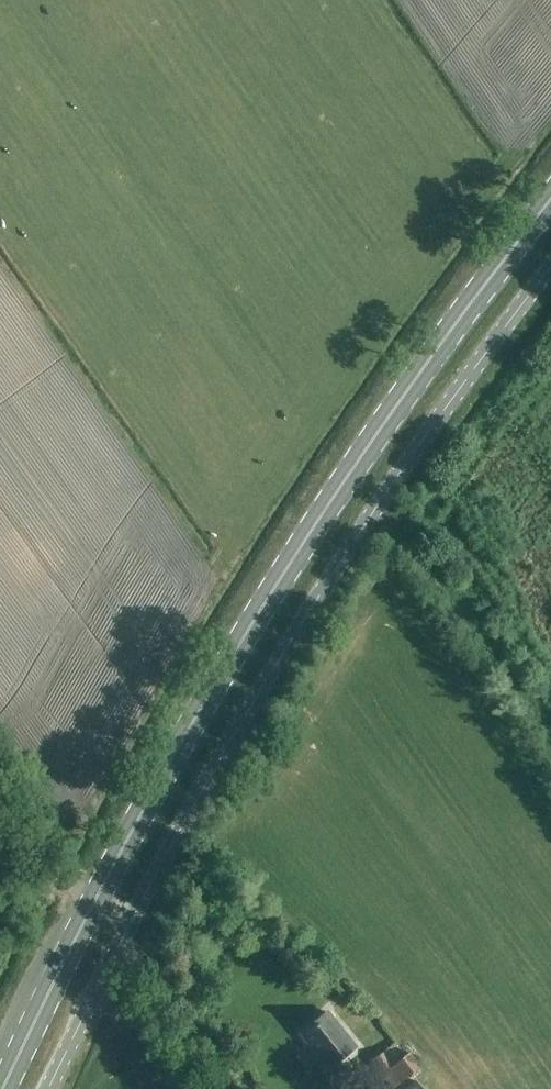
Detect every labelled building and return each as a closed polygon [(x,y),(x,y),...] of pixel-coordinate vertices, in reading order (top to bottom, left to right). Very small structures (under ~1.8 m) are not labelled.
[(160,970),(165,976),(172,971),(167,964),(160,970)] [(329,1069),(356,1048),(327,1012),(300,1034),(329,1069)] [(384,1051),(370,1062),(392,1088),(393,1088),(421,1067),(409,1053),(395,1065),(384,1051)]
